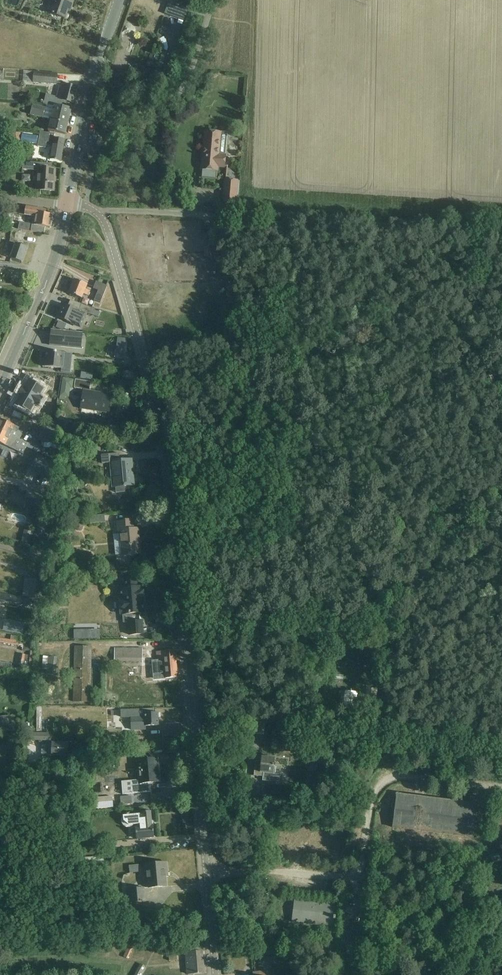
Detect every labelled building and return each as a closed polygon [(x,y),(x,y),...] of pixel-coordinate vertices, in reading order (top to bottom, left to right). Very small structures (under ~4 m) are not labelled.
[(65,19),(70,6),(72,6),(74,0),(51,0),(47,13),(65,19)] [(176,18),(180,5),(169,1),(165,14),(176,18)] [(174,48),(177,38),(168,35),(165,45),(174,48)] [(136,70),(133,77),(139,79),(142,72),(136,70)] [(57,74),(24,71),(23,82),(56,84),(57,74)] [(77,88),(67,85),(65,85),(64,89),(59,88),(57,99),(55,98),(56,97),(46,95),(44,105),(46,105),(46,103),(54,105),(68,108),(70,103),(73,103),(77,88)] [(48,131),(56,132),(65,135),(71,109),(68,108),(54,105),(46,103),(46,105),(46,107),(45,108),(32,105),(30,115),(50,119),(48,131)] [(21,133),(6,132),(5,140),(10,141),(10,143),(20,144),(21,133)] [(46,146),(47,146),(53,147),(51,160),(61,162),(65,140),(54,138),(55,134),(45,132),(40,132),(37,146),(46,148),(46,146)] [(221,133),(215,132),(205,132),(202,170),(203,170),(202,174),(204,178),(214,179),(216,175),(216,171),(217,171),(217,166),(224,167),(225,156),(219,156),(221,133)] [(36,190),(54,192),(56,170),(52,169),(52,164),(23,162),(23,170),(38,171),(36,190)] [(225,180),(223,209),(235,210),(237,181),(225,180)] [(43,234),(44,227),(51,228),(53,215),(45,214),(46,210),(26,207),(14,206),(14,213),(24,214),(24,215),(36,217),(34,225),(19,223),(18,230),(31,232),(43,234)] [(11,259),(22,262),(27,248),(9,242),(7,250),(13,252),(11,259)] [(74,279),(69,294),(82,299),(83,295),(88,296),(90,292),(85,290),(87,285),(74,279)] [(107,286),(96,282),(93,289),(98,291),(94,301),(100,303),(107,286)] [(64,304),(58,318),(71,324),(71,323),(80,328),(86,315),(76,310),(64,304)] [(78,311),(95,317),(97,311),(92,310),(93,308),(81,304),(78,311)] [(51,330),(49,346),(81,350),(83,333),(51,330)] [(42,367),(52,368),(63,369),(64,353),(46,351),(45,359),(43,359),(42,367)] [(90,380),(92,373),(81,370),(79,377),(90,380)] [(20,393),(16,402),(30,410),(35,402),(38,404),(43,395),(40,393),(44,386),(29,377),(24,385),(23,385),(18,392),(20,393)] [(63,379),(62,387),(70,388),(72,388),(73,380),(63,379)] [(91,382),(76,380),(75,388),(85,390),(82,408),(108,412),(111,396),(90,393),(90,391),(91,391),(91,389),(90,388),(91,382)] [(0,419),(0,431),(19,440),(23,433),(18,430),(19,428),(0,419)] [(30,436),(43,439),(43,442),(58,445),(61,430),(41,426),(40,434),(31,432),(30,436)] [(28,444),(19,440),(0,431),(0,443),(23,454),(28,444)] [(38,453),(40,448),(30,443),(27,448),(38,453)] [(125,491),(125,486),(134,485),(133,474),(132,474),(131,461),(120,462),(119,454),(101,455),(102,463),(113,462),(115,486),(116,491),(125,491)] [(57,464),(38,455),(31,469),(50,479),(57,464)] [(31,505),(41,507),(44,494),(28,490),(28,491),(27,492),(27,493),(24,508),(30,509),(31,505)] [(104,515),(90,516),(90,524),(105,522),(104,515)] [(37,521),(39,526),(47,523),(45,517),(37,521)] [(134,529),(133,520),(115,522),(116,534),(120,534),(122,556),(140,555),(138,529),(134,529)] [(22,530),(20,542),(27,542),(29,531),(22,530)] [(119,599),(120,614),(122,614),(122,615),(137,614),(141,613),(144,613),(144,603),(145,603),(143,588),(142,588),(142,587),(138,588),(137,578),(123,579),(124,589),(120,589),(121,599),(119,599)] [(30,593),(30,598),(42,599),(44,580),(31,579),(30,593)] [(3,601),(9,602),(10,595),(5,595),(0,594),(0,600),(3,601)] [(49,602),(48,611),(59,612),(59,602),(49,602)] [(9,606),(3,605),(1,617),(7,618),(9,606)] [(142,621),(141,613),(137,614),(138,622),(129,622),(130,635),(143,634),(142,621)] [(22,635),(24,624),(6,620),(4,631),(22,635)] [(73,629),(73,639),(97,639),(97,628),(73,629)] [(23,647),(22,651),(26,651),(26,650),(34,652),(35,647),(23,645),(24,641),(20,641),(20,637),(12,636),(12,640),(0,638),(0,644),(23,647)] [(74,646),(73,700),(91,701),(92,647),(74,646)] [(115,649),(115,661),(142,661),(142,649),(115,649)] [(178,678),(175,651),(157,652),(158,662),(164,661),(165,679),(178,678)] [(0,666),(0,671),(11,672),(11,674),(23,675),(23,671),(27,672),(28,667),(28,665),(28,663),(29,661),(29,656),(22,655),(21,661),(20,669),(0,666)] [(48,662),(47,662),(45,675),(55,676),(57,662),(55,662),(56,658),(49,658),(48,662)] [(342,691),(340,709),(355,711),(358,693),(342,691)] [(365,697),(364,708),(375,709),(376,698),(365,697)] [(134,721),(145,721),(145,727),(159,726),(158,713),(134,714),(134,721)] [(0,717),(0,732),(15,731),(14,716),(0,717)] [(47,742),(46,756),(67,756),(67,744),(55,744),(55,732),(47,732),(47,734),(27,733),(27,741),(47,742)] [(312,755),(310,768),(317,769),(319,755),(312,755)] [(273,782),(275,759),(262,757),(261,762),(255,762),(254,776),(263,777),(263,781),(273,782)] [(123,795),(133,794),(151,792),(151,783),(160,782),(158,759),(138,761),(139,780),(122,782),(123,795)] [(477,803),(397,794),(396,801),(393,801),(391,811),(395,812),(393,828),(473,837),(475,821),(478,821),(479,811),(476,810),(477,803)] [(131,796),(121,797),(121,805),(132,804),(131,796)] [(136,828),(137,839),(154,838),(153,821),(152,821),(151,811),(142,812),(142,815),(123,816),(122,819),(122,822),(123,825),(126,827),(128,827),(131,827),(134,825),(136,825),(136,828)] [(310,825),(311,817),(302,815),(301,823),(310,825)] [(262,825),(248,825),(248,838),(262,838),(262,825)] [(149,888),(167,887),(165,872),(167,872),(167,863),(145,865),(146,878),(148,878),(149,888)] [(104,891),(116,890),(114,879),(96,882),(98,897),(105,896),(104,891)] [(129,889),(130,902),(145,901),(144,888),(129,889)] [(295,899),(292,922),(333,927),(335,904),(295,899)] [(76,918),(88,917),(87,907),(75,908),(76,918)] [(169,948),(169,944),(169,943),(167,944),(168,939),(152,938),(144,938),(144,942),(164,943),(164,948),(169,948)] [(128,959),(136,943),(131,940),(123,957),(128,959)] [(188,974),(204,973),(202,951),(186,953),(188,974)] [(134,974),(140,974),(145,966),(140,964),(134,974)]
